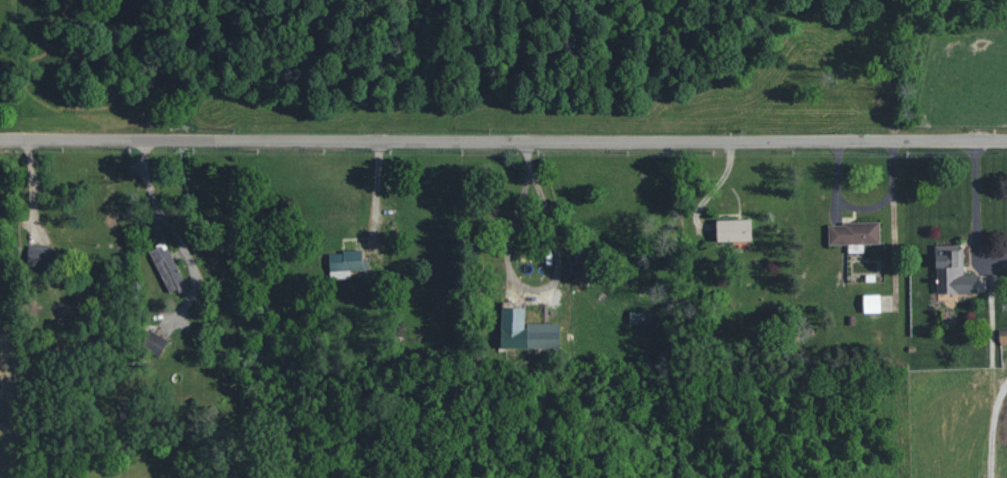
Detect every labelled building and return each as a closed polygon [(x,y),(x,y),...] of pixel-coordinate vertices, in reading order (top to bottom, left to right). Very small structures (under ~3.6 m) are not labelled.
[(717,243),(752,242),(751,219),(716,220),(717,243)] [(829,246),(848,245),(848,254),(864,253),(864,245),(880,244),(880,223),(828,224),(829,246)] [(169,295),(186,287),(165,243),(148,251),(169,295)] [(26,266),(51,267),(52,246),(27,246),(26,266)] [(977,294),(977,274),(964,275),(963,246),(937,246),(937,253),(935,253),(936,294),(977,294)] [(329,252),(330,277),(350,276),(350,270),(368,270),(368,260),(362,261),(362,251),(329,252)] [(880,295),(863,295),(863,314),(880,313),(880,295)] [(525,324),(525,308),(501,308),(501,349),(559,349),(559,324),(525,324)] [(650,313),(630,312),(629,324),(650,325),(650,313)] [(167,340),(149,330),(141,346),(159,356),(167,340)] [(999,330),(1000,345),(1006,345),(1006,330),(999,330)] [(131,419),(130,401),(119,402),(119,419),(131,419)]
